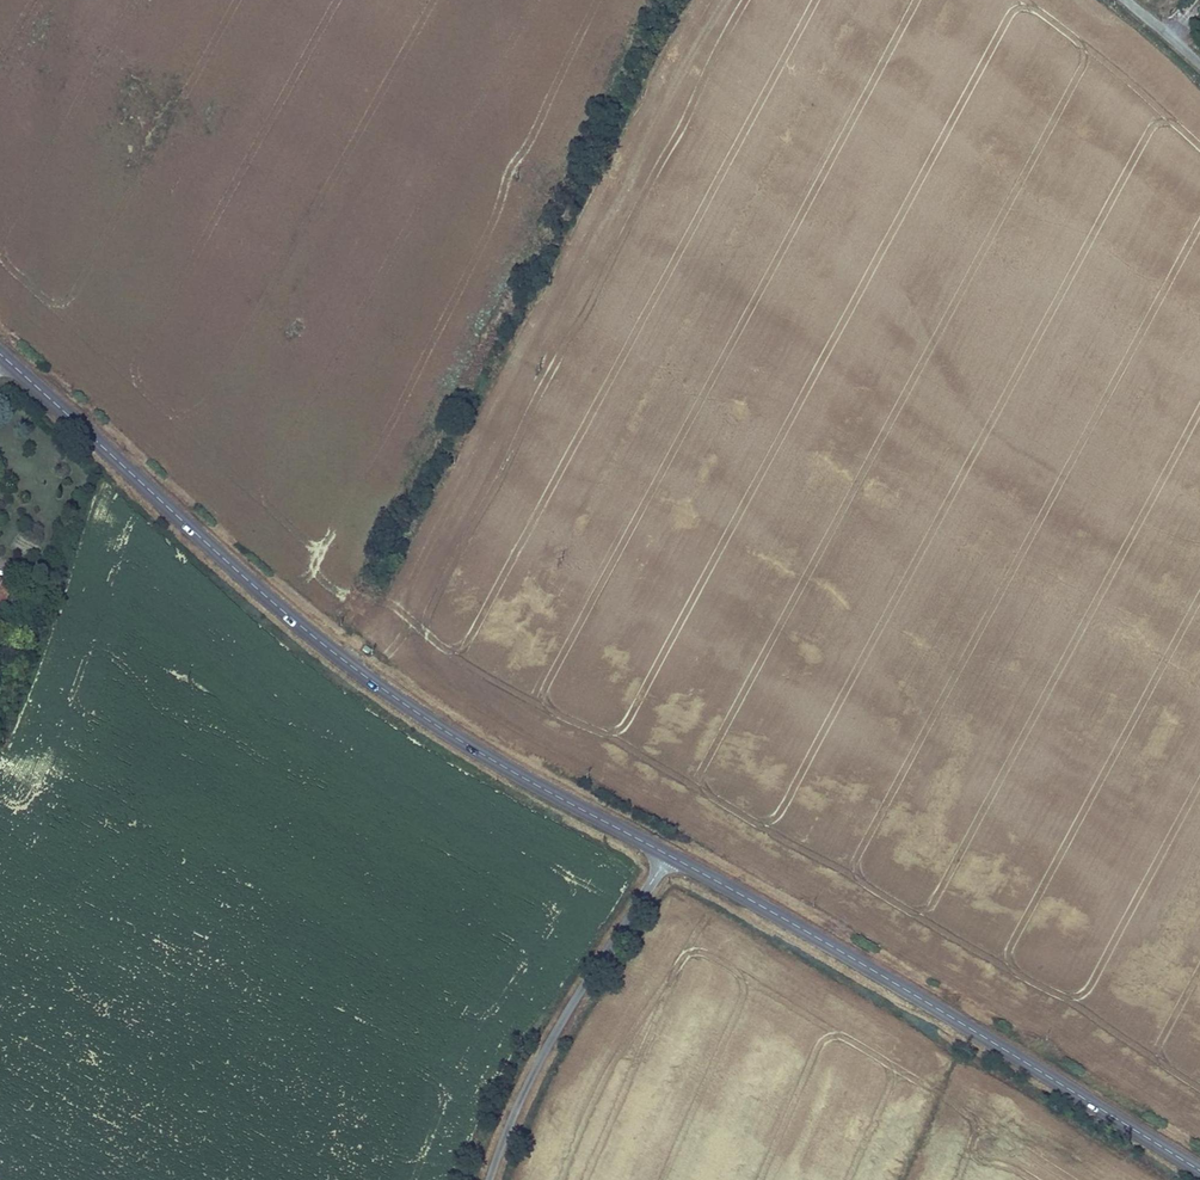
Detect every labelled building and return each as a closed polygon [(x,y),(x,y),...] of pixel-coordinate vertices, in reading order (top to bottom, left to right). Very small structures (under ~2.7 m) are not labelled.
[(8,583),(0,579),(0,599),(8,583)]
